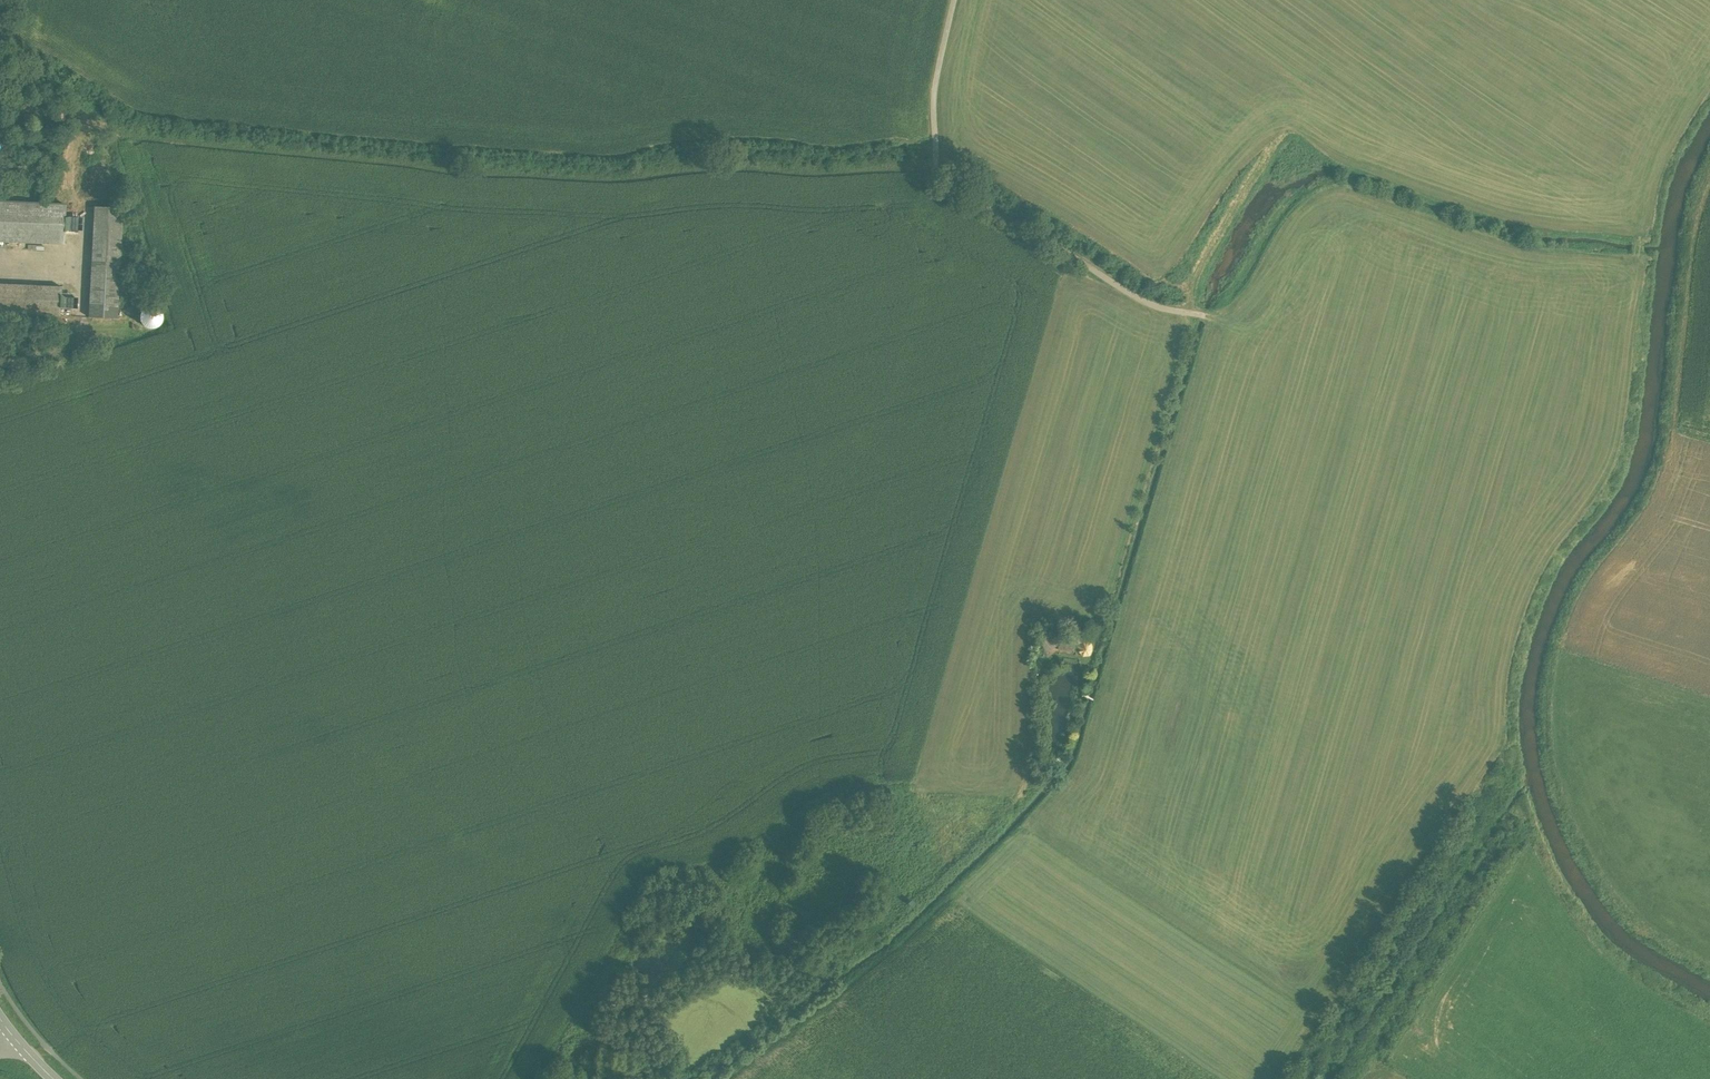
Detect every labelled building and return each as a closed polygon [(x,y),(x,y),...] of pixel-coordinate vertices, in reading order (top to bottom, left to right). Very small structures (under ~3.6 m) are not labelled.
[(0,202),(0,241),(65,244),(66,205),(0,202)] [(123,208),(95,207),(90,316),(118,318),(123,208)] [(0,283),(0,312),(61,315),(62,286),(0,283)]
